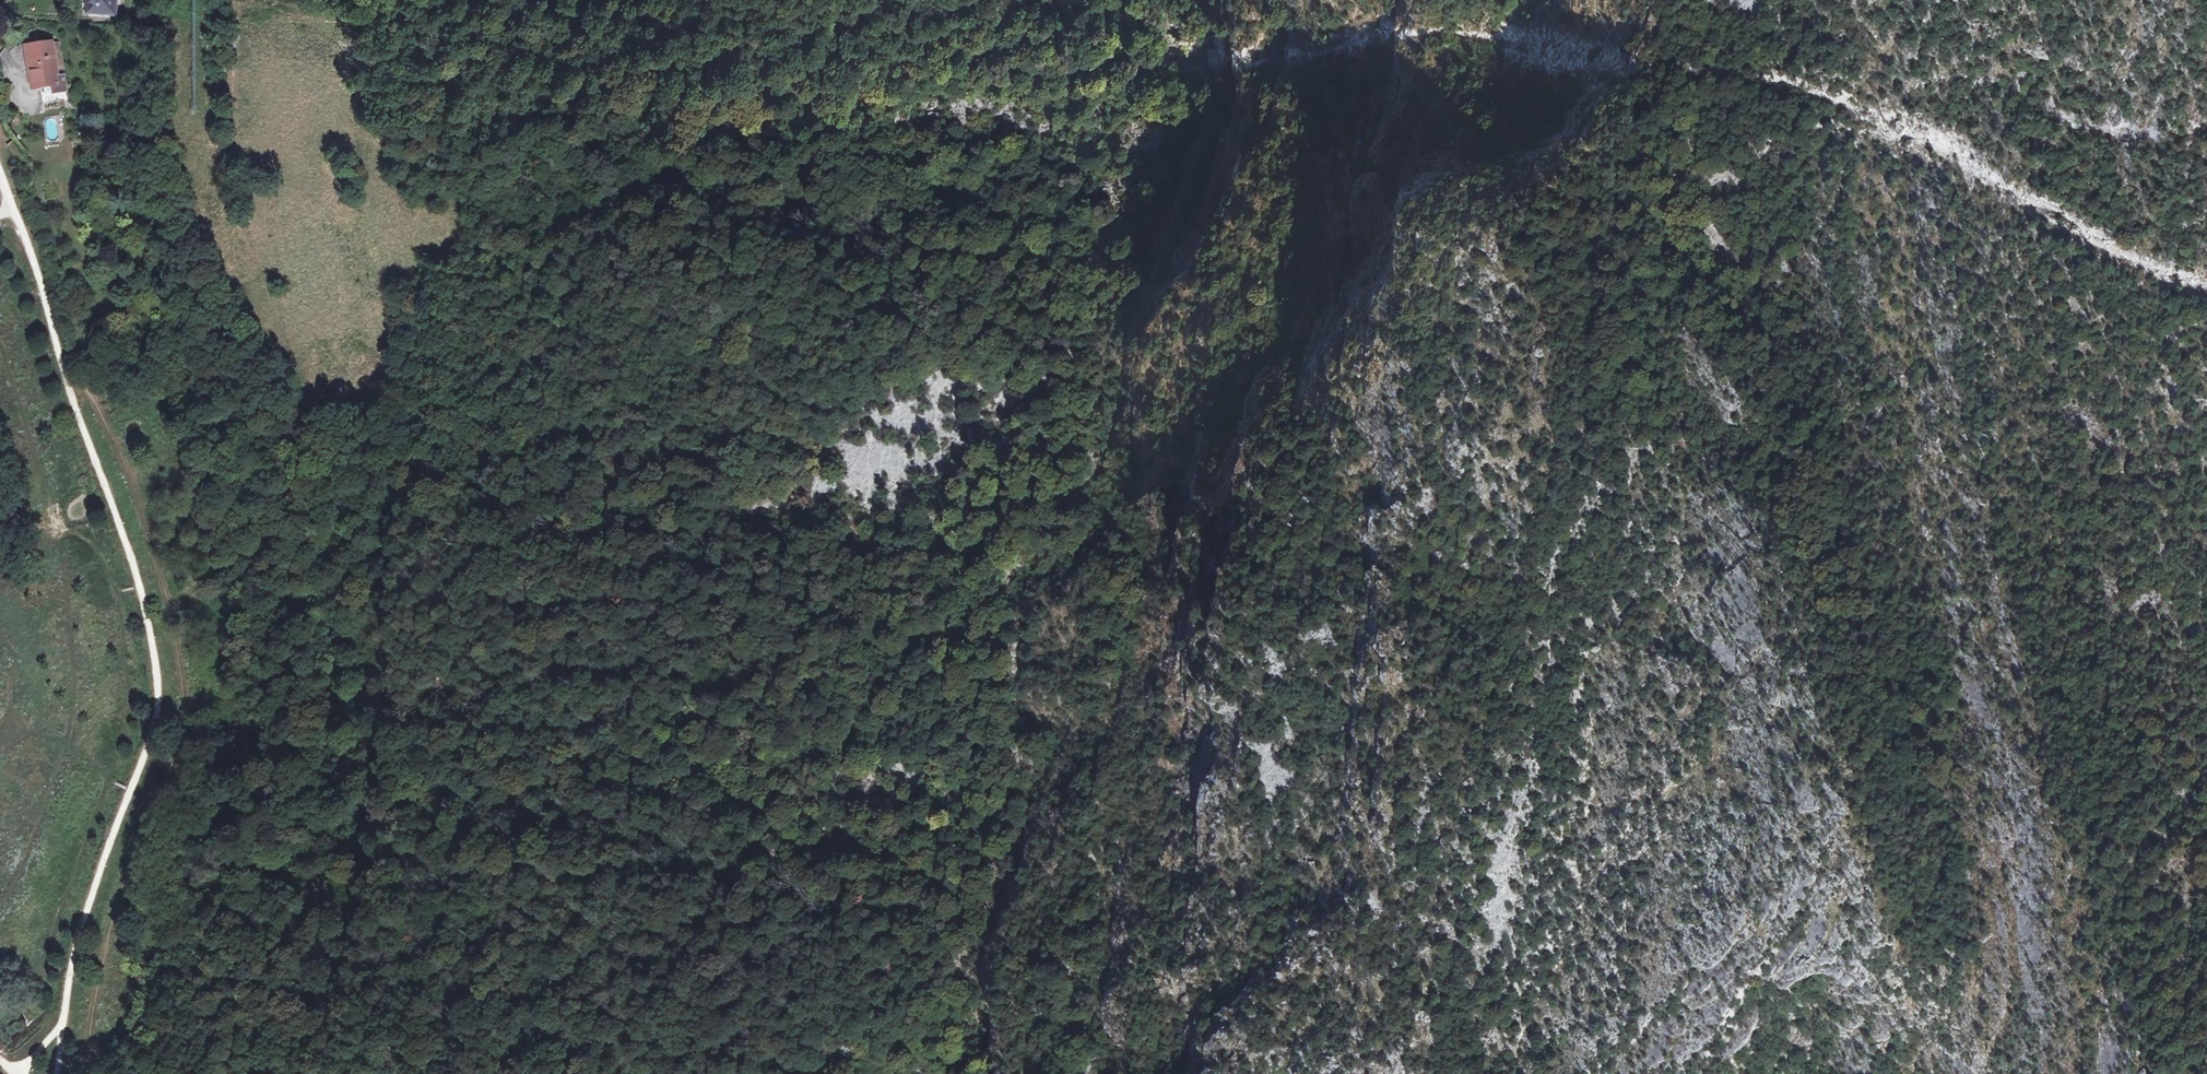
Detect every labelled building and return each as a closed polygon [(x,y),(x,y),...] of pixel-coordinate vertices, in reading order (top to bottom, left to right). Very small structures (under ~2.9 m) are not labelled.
[(76,12),(115,14),(116,0),(76,0),(76,12)] [(41,87),(65,83),(59,43),(53,43),(53,41),(26,46),(29,66),(31,66),(35,88),(41,87)] [(68,101),(65,83),(41,87),(44,104),(68,101)]
